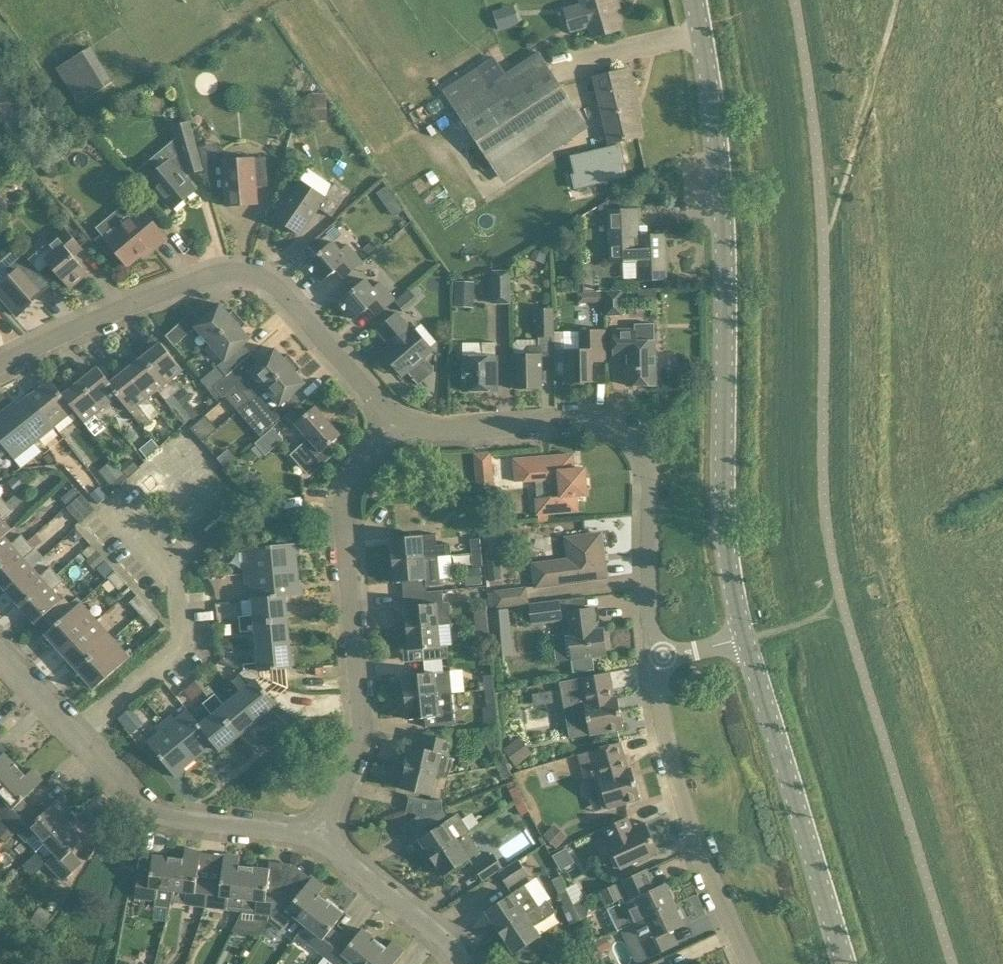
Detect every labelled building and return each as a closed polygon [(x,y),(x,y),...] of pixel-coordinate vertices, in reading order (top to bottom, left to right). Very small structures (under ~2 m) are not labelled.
[(582,5),(566,10),(572,31),(589,26),(592,38),(621,29),(612,0),(581,0),(582,5)] [(500,31),(513,27),(506,7),(493,11),(500,31)] [(91,47),(56,69),(78,103),(112,82),(91,47)] [(498,175),(584,119),(540,52),(507,74),(455,108),(498,175)] [(444,92),(455,108),(507,74),(495,57),(478,68),(443,91),(444,92)] [(611,143),(641,136),(636,113),(633,114),(629,100),(637,98),(630,69),(595,77),(611,143)] [(327,92),(326,92),(309,92),(309,119),(328,119),(327,94),(327,92)] [(190,162),(201,158),(192,133),(189,121),(174,125),(181,153),(173,160),(172,159),(158,170),(150,160),(138,169),(146,178),(156,190),(155,191),(161,199),(162,198),(173,210),(197,189),(180,170),(190,162)] [(226,190),(227,206),(258,204),(256,182),(268,181),(266,157),(225,160),(219,141),(200,147),(205,161),(213,191),(226,190)] [(625,163),(621,145),(581,155),(572,157),(576,174),(572,175),(576,189),(625,177),(622,164),(625,163)] [(300,180),(275,217),(301,235),(320,208),(332,217),(349,192),(335,182),(325,197),(300,180)] [(377,193),(386,205),(396,198),(387,186),(377,193)] [(154,249),(167,238),(139,205),(129,214),(132,218),(107,240),(102,234),(95,239),(108,255),(114,249),(128,265),(151,246),(154,249)] [(639,280),(667,279),(665,235),(640,235),(639,209),(608,210),(611,262),(638,261),(639,280)] [(49,263),(70,288),(88,273),(74,256),(83,248),(65,227),(50,241),(44,235),(24,252),(25,253),(41,271),(49,263)] [(337,269),(345,278),(363,262),(348,244),(341,250),(333,241),(307,264),(322,281),(337,269)] [(363,248),(369,255),(377,248),(371,241),(363,248)] [(531,257),(542,262),(543,261),(546,253),(535,248),(531,257)] [(19,315),(34,302),(31,298),(37,293),(37,288),(35,286),(46,277),(41,271),(25,253),(6,269),(12,275),(0,286),(0,294),(19,315)] [(510,303),(511,271),(494,271),(493,303),(510,303)] [(369,306),(377,315),(396,299),(381,282),(374,288),(366,279),(340,302),(355,319),(369,306)] [(475,281),(456,281),(455,307),(474,307),(475,281)] [(410,289),(405,293),(396,302),(403,310),(405,313),(419,300),(410,289)] [(639,289),(640,301),(653,301),(652,289),(639,289)] [(578,303),(605,302),(605,291),(578,293),(578,303)] [(607,291),(607,314),(621,315),(621,291),(607,291)] [(195,326),(210,343),(240,317),(234,310),(230,314),(221,304),(195,326)] [(554,337),(554,308),(537,308),(537,336),(537,338),(554,338),(554,337)] [(398,312),(378,330),(387,341),(390,337),(394,342),(383,352),(403,376),(434,350),(413,326),(411,328),(398,312)] [(210,390),(252,353),(244,344),(251,338),(242,328),(247,324),(240,317),(210,343),(225,360),(202,380),(210,390)] [(655,354),(655,341),(655,323),(635,324),(635,330),(614,331),(615,357),(628,357),(629,385),(656,385),(655,366),(659,364),(659,357),(655,354)] [(178,325),(166,335),(175,345),(187,335),(178,325)] [(564,349),(565,383),(593,382),(592,362),(606,362),(606,329),(580,330),(581,349),(564,349)] [(161,342),(145,356),(175,394),(182,388),(173,377),(183,370),(161,342)] [(464,357),(464,391),(498,390),(497,356),(497,342),(483,342),(483,356),(464,357)] [(514,354),(515,388),(543,388),(542,356),(537,356),(537,345),(529,345),(529,354),(514,354)] [(276,348),(260,362),(252,353),(210,390),(217,400),(222,396),(223,397),(237,384),(251,400),(265,388),(295,361),(289,354),(285,358),(276,348)] [(176,400),(173,396),(175,394),(145,356),(128,369),(150,396),(149,397),(161,413),(176,400)] [(302,402),(294,393),(306,382),(297,372),(302,368),(295,361),(265,388),(251,400),(251,401),(266,419),(271,414),(278,423),(302,402)] [(111,419),(119,413),(110,402),(118,396),(121,394),(111,382),(99,367),(81,381),(111,419)] [(121,394),(118,396),(139,422),(148,416),(139,405),(149,397),(150,396),(128,369),(111,382),(121,394)] [(51,379),(31,395),(55,425),(75,410),(63,395),(51,379)] [(111,419),(81,381),(63,395),(75,410),(96,436),(106,428),(106,427),(112,422),(110,420),(111,419)] [(185,388),(175,396),(182,406),(193,398),(185,388)] [(35,441),(55,425),(31,395),(11,411),(35,441)] [(191,404),(185,409),(192,418),(194,420),(200,415),(191,404)] [(341,435),(316,406),(293,426),(307,442),(297,451),(314,470),(334,453),(329,446),(341,435)] [(35,441),(11,411),(0,420),(0,437),(9,449),(8,449),(14,458),(16,457),(35,441)] [(219,428),(207,415),(191,428),(203,442),(219,428)] [(269,431),(262,437),(255,443),(266,455),(284,440),(273,427),(269,431)] [(8,449),(9,449),(0,437),(0,456),(8,449)] [(152,440),(141,449),(148,457),(159,448),(152,440)] [(218,459),(224,465),(227,468),(237,459),(229,449),(218,459)] [(55,460),(50,453),(45,457),(50,464),(55,460)] [(494,492),(492,473),(491,453),(476,454),(479,493),(494,492)] [(525,482),(541,480),(554,478),(555,496),(537,498),(539,522),(549,521),(548,513),(578,510),(577,496),(588,495),(586,468),(575,469),(573,454),(515,459),(517,482),(524,481),(525,482)] [(131,457),(120,465),(128,475),(139,467),(131,457)] [(111,484),(115,481),(124,473),(115,462),(101,473),(111,484)] [(17,492),(28,482),(22,476),(19,472),(8,482),(17,492)] [(261,481),(255,475),(248,475),(248,487),(261,487),(261,481)] [(74,487),(62,498),(67,504),(79,493),(74,487)] [(99,504),(108,496),(101,488),(92,496),(99,504)] [(467,495),(458,501),(465,512),(474,507),(467,495)] [(13,510),(7,503),(0,509),(0,540),(5,536),(12,529),(3,519),(13,510)] [(483,541),(498,539),(496,526),(482,528),(483,541)] [(69,536),(73,540),(79,540),(83,537),(76,529),(69,536)] [(29,541),(22,534),(12,544),(5,536),(0,540),(0,567),(29,541)] [(391,538),(393,560),(438,556),(438,555),(452,555),(451,544),(437,545),(437,534),(391,538)] [(537,586),(607,577),(605,561),(602,562),(601,554),(604,554),(601,534),(567,538),(570,559),(534,564),(537,586)] [(29,541),(35,549),(36,548),(43,542),(36,535),(29,541)] [(482,552),(480,538),(472,539),(473,552),(482,552)] [(29,541),(0,567),(0,583),(7,590),(33,567),(25,558),(35,549),(29,541)] [(246,574),(297,569),(296,553),(298,553),(297,542),(248,547),(250,563),(245,563),(246,574)] [(225,553),(219,546),(211,553),(216,560),(225,553)] [(95,569),(106,560),(107,559),(98,550),(97,551),(89,558),(87,560),(95,569)] [(483,565),(482,552),(473,552),(474,566),(483,565)] [(441,584),(438,556),(393,560),(395,582),(426,579),(427,585),(441,584)] [(19,607),(19,608),(57,574),(51,566),(40,576),(33,567),(7,590),(21,606),(19,607)] [(465,586),(483,584),(481,568),(464,569),(465,586)] [(502,580),(501,568),(488,569),(489,581),(502,580)] [(299,584),(297,569),(246,574),(248,584),(252,583),(254,599),(285,596),(302,594),(302,584),(299,584)] [(127,583),(116,571),(109,577),(119,590),(127,583)] [(36,623),(43,617),(59,603),(62,600),(53,590),(64,581),(57,574),(19,608),(20,608),(21,606),(36,623)] [(497,607),(529,603),(527,587),(495,591),(497,607)] [(404,593),(407,628),(439,625),(439,624),(452,623),(450,601),(444,602),(443,589),(404,593)] [(141,613),(148,607),(138,595),(131,601),(141,613)] [(241,624),(287,620),(285,596),(254,599),(255,614),(240,616),(241,624)] [(532,623),(562,619),(560,601),(530,605),(532,623)] [(54,643),(62,652),(97,620),(81,602),(68,613),(59,603),(43,617),(53,627),(41,638),(49,647),(54,643)] [(478,607),(479,621),(488,620),(487,606),(478,607)] [(141,613),(152,626),(159,619),(148,607),(141,613)] [(573,659),(607,655),(604,628),(597,629),(594,608),(568,611),(571,632),(570,632),(573,659)] [(493,641),(512,639),(510,609),(490,610),(493,641)] [(114,638),(97,620),(62,652),(70,661),(65,665),(73,674),(114,638)] [(290,644),(287,620),(241,624),(242,632),(257,630),(259,647),(290,644)] [(488,620),(479,621),(480,635),(490,635),(488,620)] [(231,635),(231,624),(220,625),(221,635),(231,635)] [(441,646),(439,625),(407,628),(409,650),(423,649),(424,660),(449,658),(447,645),(441,646)] [(130,657),(114,638),(73,674),(82,683),(86,679),(95,689),(130,657)] [(245,669),(289,687),(287,668),(292,668),(290,644),(259,647),(260,662),(245,663),(245,669)] [(274,700),(289,687),(245,669),(241,673),(251,685),(238,695),(258,719),(277,704),(274,700)] [(452,693),(450,671),(404,675),(406,697),(452,693)] [(614,697),(610,672),(581,677),(561,681),(564,696),(583,692),(585,703),(591,734),(624,728),(618,697),(614,697)] [(484,675),(486,690),(495,689),(494,674),(484,675)] [(204,692),(203,690),(196,681),(184,690),(193,700),(204,692)] [(204,692),(209,698),(239,735),(258,719),(238,695),(226,705),(209,684),(203,690),(204,692)] [(483,708),(484,729),(498,728),(495,689),(486,690),(487,707),(483,708)] [(553,689),(534,692),(537,706),(548,704),(551,726),(568,723),(566,713),(557,714),(553,689)] [(427,727),(455,723),(452,693),(406,697),(408,719),(426,717),(427,727)] [(214,715),(201,725),(200,726),(216,745),(220,750),(239,735),(209,698),(204,703),(214,715)] [(119,718),(126,727),(139,717),(132,707),(119,718)] [(201,725),(189,710),(177,720),(174,716),(165,723),(194,758),(207,748),(209,750),(216,745),(200,726),(201,725)] [(182,768),(194,758),(165,723),(157,729),(161,732),(148,742),(176,777),(184,770),(182,768)] [(497,766),(498,765),(506,762),(500,748),(498,730),(482,730),(475,731),(482,745),(487,743),(497,766)] [(448,776),(452,759),(448,757),(452,740),(426,734),(423,747),(411,745),(406,767),(448,776)] [(513,763),(530,751),(520,737),(503,749),(513,763)] [(611,745),(609,745),(601,747),(577,754),(594,812),(608,808),(641,798),(632,768),(628,769),(624,755),(621,744),(620,742),(618,742),(611,745)] [(21,769),(5,752),(0,757),(0,789),(21,769)] [(504,779),(512,774),(506,762),(498,765),(497,766),(504,779)] [(437,774),(406,767),(401,788),(432,795),(437,774)] [(31,808),(23,800),(44,780),(33,768),(26,775),(21,769),(0,789),(0,812),(13,826),(31,808)] [(507,784),(516,802),(523,799),(514,781),(507,784)] [(417,814),(438,810),(443,808),(442,808),(442,799),(431,800),(411,795),(407,811),(416,813),(417,814)] [(36,851),(37,852),(69,821),(54,805),(61,798),(60,797),(39,817),(31,808),(13,826),(27,841),(28,841),(37,850),(36,851)] [(522,815),(530,811),(523,799),(516,802),(522,815)] [(427,829),(443,817),(447,815),(443,808),(438,810),(417,814),(427,829)] [(419,849),(426,861),(468,833),(471,831),(459,812),(419,839),(424,846),(419,849)] [(622,868),(658,851),(647,827),(635,832),(628,817),(604,828),(609,839),(597,844),(603,859),(615,853),(622,868)] [(64,881),(83,863),(71,851),(85,838),(69,821),(46,843),(56,854),(47,862),(64,881)] [(544,835),(557,847),(568,836),(554,823),(544,835)] [(439,869),(444,876),(470,859),(470,858),(480,851),(468,833),(426,861),(434,873),(439,869)] [(567,848),(553,855),(562,870),(575,862),(567,848)] [(205,906),(206,906),(210,881),(198,880),(201,851),(186,849),(184,859),(177,858),(173,890),(187,891),(185,904),(205,906)] [(242,911),(243,898),(247,866),(239,865),(240,856),(225,854),(221,883),(210,881),(206,906),(242,911)] [(503,867),(494,854),(475,866),(483,880),(503,867)] [(140,872),(139,872),(136,898),(155,900),(155,906),(171,908),(173,890),(177,858),(153,855),(151,874),(140,873),(140,872)] [(529,874),(519,859),(499,873),(509,887),(529,874)] [(269,869),(247,866),(243,898),(242,911),(273,915),(288,878),(284,877),(284,878),(287,879),(283,890),(268,888),(270,869),(269,869)] [(619,929),(632,923),(632,924),(675,904),(672,898),(675,897),(671,888),(668,890),(665,883),(656,888),(647,869),(617,882),(618,883),(601,891),(607,905),(624,897),(627,901),(622,903),(626,911),(620,915),(617,922),(617,925),(619,929)] [(558,892),(559,892),(566,888),(561,875),(552,879),(558,892)] [(294,915),(305,924),(325,899),(319,894),(325,887),(313,877),(295,899),(283,890),(288,879),(291,881),(292,880),(288,878),(273,915),(271,919),(283,929),(294,915)] [(499,931),(500,932),(527,915),(540,905),(540,904),(526,884),(486,911),(496,925),(498,924),(501,929),(499,931)] [(582,919),(575,902),(568,888),(566,888),(559,892),(558,892),(564,904),(561,906),(570,925),(582,919)] [(309,943),(326,956),(341,936),(332,929),(344,914),(325,899),(305,924),(317,933),(309,943)] [(548,900),(540,904),(540,905),(527,915),(500,932),(501,934),(503,932),(507,938),(505,939),(515,954),(541,936),(533,925),(555,911),(548,900)] [(660,952),(654,939),(685,925),(681,918),(684,917),(680,909),(678,910),(675,904),(632,924),(648,958),(660,952)] [(54,915),(44,909),(35,922),(45,929),(54,915)] [(341,936),(326,956),(336,963),(364,963),(381,943),(362,929),(351,944),(341,936)] [(609,948),(604,938),(595,942),(600,952),(609,948)] [(405,950),(393,940),(387,948),(381,943),(364,963),(394,963),(405,950)]
